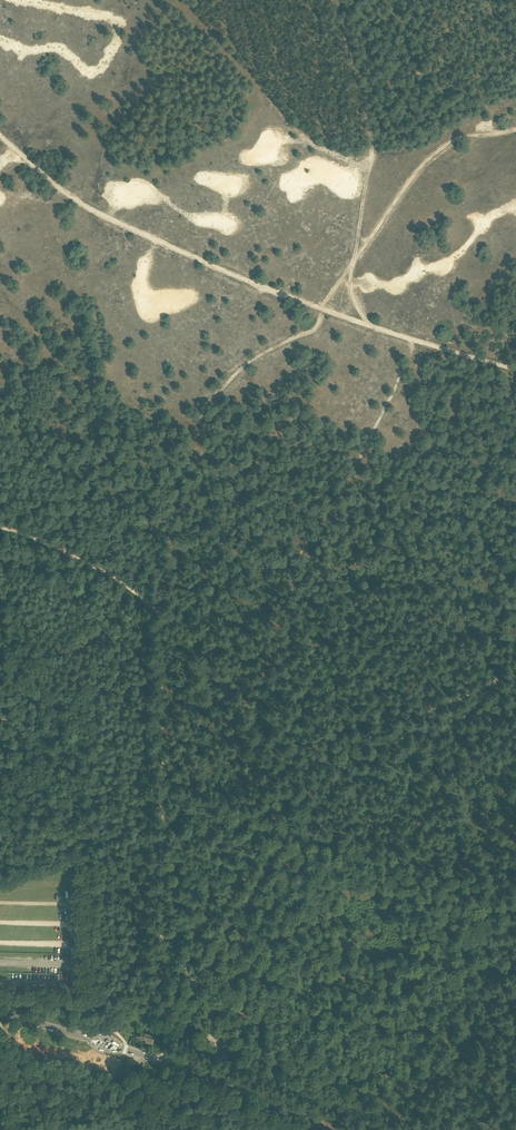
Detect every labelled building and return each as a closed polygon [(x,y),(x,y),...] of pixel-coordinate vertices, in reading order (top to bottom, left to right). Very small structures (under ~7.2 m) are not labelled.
[(141,1032),(139,1038),(146,1040),(145,1042),(152,1044),(154,1036),(141,1032)] [(106,1073),(109,1068),(102,1063),(98,1068),(106,1073)]
